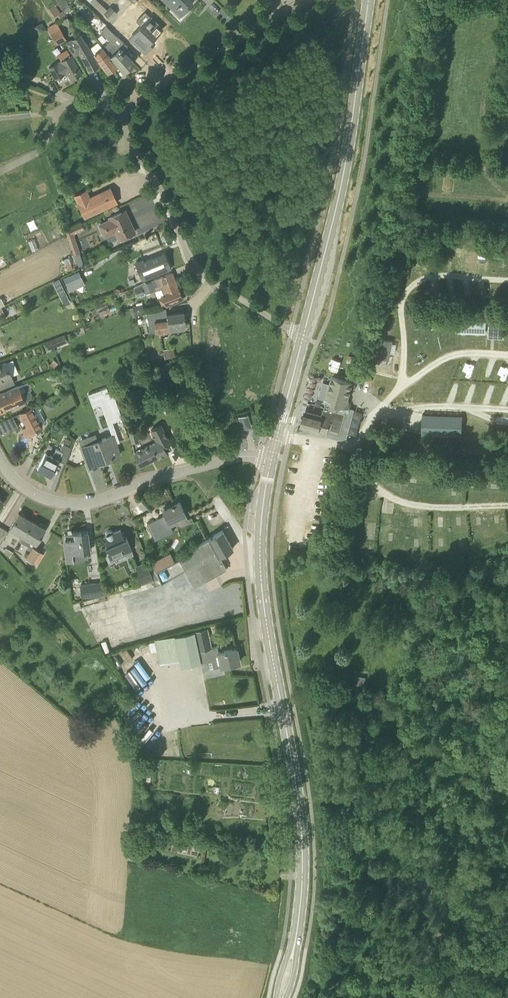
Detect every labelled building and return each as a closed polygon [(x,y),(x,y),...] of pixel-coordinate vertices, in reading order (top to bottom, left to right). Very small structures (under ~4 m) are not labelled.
[(69,4),(66,0),(57,0),(63,8),(69,4)] [(103,13),(108,8),(100,0),(91,0),(103,13)] [(174,10),(175,9),(181,14),(193,2),(191,0),(164,0),(174,10)] [(66,15),(57,2),(48,8),(54,17),(57,14),(60,19),(66,15)] [(110,19),(117,13),(110,6),(104,12),(110,19)] [(145,52),(155,41),(153,39),(163,28),(150,16),(142,8),(136,14),(139,17),(136,20),(141,25),(130,37),(145,52)] [(112,42),(118,36),(106,26),(101,31),(112,42)] [(57,44),(66,39),(60,27),(51,32),(57,44)] [(99,65),(88,46),(80,35),(68,42),(75,54),(80,51),(90,71),(99,65)] [(117,65),(103,47),(94,53),(98,59),(108,71),(117,65)] [(124,70),(134,62),(120,47),(112,54),(124,70)] [(71,55),(67,49),(58,54),(61,60),(49,66),(56,80),(69,73),(73,79),(82,74),(71,55)] [(117,202),(110,188),(91,197),(87,189),(74,195),(84,217),(117,202)] [(125,220),(122,212),(109,218),(98,224),(104,237),(115,232),(118,239),(135,232),(131,224),(132,224),(129,218),(125,220)] [(84,264),(80,252),(74,234),(75,233),(84,229),(82,223),(66,230),(74,254),(75,254),(79,266),(84,264)] [(135,243),(137,249),(155,241),(153,235),(135,243)] [(467,252),(468,240),(458,240),(458,252),(467,252)] [(171,270),(165,253),(145,261),(144,259),(136,263),(144,282),(171,270)] [(179,287),(175,277),(172,272),(153,280),(156,287),(158,286),(159,290),(163,288),(166,294),(160,297),(163,305),(165,304),(183,297),(180,289),(181,289),(180,287),(179,287)] [(75,273),(65,278),(68,285),(78,279),(75,273)] [(151,281),(134,288),(138,295),(155,289),(151,281)] [(453,297),(454,285),(436,284),(436,296),(453,297)] [(8,302),(22,295),(18,289),(5,296),(8,302)] [(478,299),(479,291),(467,290),(466,298),(478,299)] [(136,316),(141,314),(142,312),(137,301),(131,304),(135,311),(136,316)] [(165,330),(164,308),(147,313),(150,332),(155,331),(156,332),(159,331),(159,334),(169,332),(169,329),(165,330)] [(167,314),(166,308),(164,308),(165,330),(169,329),(169,332),(170,332),(169,330),(170,330),(170,326),(185,323),(184,311),(167,314)] [(485,333),(486,322),(457,320),(456,332),(485,333)] [(62,342),(60,337),(52,340),(51,339),(44,342),(47,349),(55,346),(62,342)] [(390,360),(393,340),(378,338),(376,357),(390,360)] [(173,346),(163,349),(165,358),(176,356),(173,346)] [(469,361),(465,369),(473,372),(477,364),(469,361)] [(15,383),(7,362),(0,364),(0,388),(15,383)] [(371,383),(375,368),(373,368),(371,371),(361,368),(358,379),(371,383)] [(383,391),(387,377),(375,374),(371,387),(383,391)] [(339,435),(348,403),(347,402),(352,382),(333,377),(323,413),(322,416),(306,412),(302,426),(327,433),(327,432),(339,435)] [(31,389),(28,382),(0,393),(0,411),(2,410),(2,409),(25,399),(23,393),(31,389)] [(112,385),(89,392),(96,416),(108,412),(111,421),(122,418),(112,385)] [(26,435),(48,425),(38,405),(20,413),(27,426),(22,429),(26,435)] [(250,423),(247,414),(248,414),(248,413),(238,416),(239,416),(242,426),(250,423)] [(463,431),(464,414),(423,413),(423,430),(463,431)] [(18,424),(13,416),(0,422),(0,432),(18,424)] [(140,465),(173,448),(161,425),(151,430),(157,440),(134,452),(140,465)] [(132,443),(136,441),(140,441),(136,428),(128,430),(132,443)] [(90,469),(97,467),(95,463),(120,454),(113,434),(81,445),(90,469)] [(66,462),(71,446),(64,443),(60,450),(56,448),(53,455),(46,452),(38,468),(51,475),(58,459),(66,462)] [(186,514),(180,501),(175,504),(175,503),(172,504),(172,505),(163,509),(166,515),(148,523),(156,538),(173,530),(171,525),(177,522),(176,519),(186,514)] [(21,541),(33,521),(19,513),(10,528),(22,536),(20,540),(21,541)] [(38,563),(44,553),(41,551),(41,550),(34,546),(36,543),(44,528),(33,521),(21,541),(29,546),(28,548),(30,550),(26,557),(34,562),(34,561),(38,563)] [(8,531),(1,526),(0,529),(0,542),(1,543),(8,531)] [(124,537),(120,529),(114,532),(113,531),(111,530),(108,530),(106,532),(106,535),(104,536),(108,544),(105,545),(111,558),(124,553),(125,555),(129,556),(133,554),(131,549),(132,549),(126,536),(124,537)] [(194,586),(227,568),(219,556),(233,548),(222,529),(189,548),(191,552),(180,558),(179,558),(167,565),(157,570),(156,568),(155,568),(151,570),(155,580),(154,581),(152,581),(155,586),(161,582),(185,569),(194,586)] [(67,562),(74,561),(73,553),(90,551),(87,531),(64,534),(67,562)] [(10,556),(13,551),(6,547),(4,550),(10,556)] [(152,581),(154,581),(146,562),(136,567),(139,575),(137,575),(141,584),(152,581)] [(82,596),(103,593),(101,581),(80,584),(82,596)] [(200,656),(194,631),(164,637),(165,638),(156,640),(161,663),(169,662),(180,659),(182,666),(201,662),(212,659),(214,667),(239,662),(236,648),(218,652),(211,653),(200,656)]
